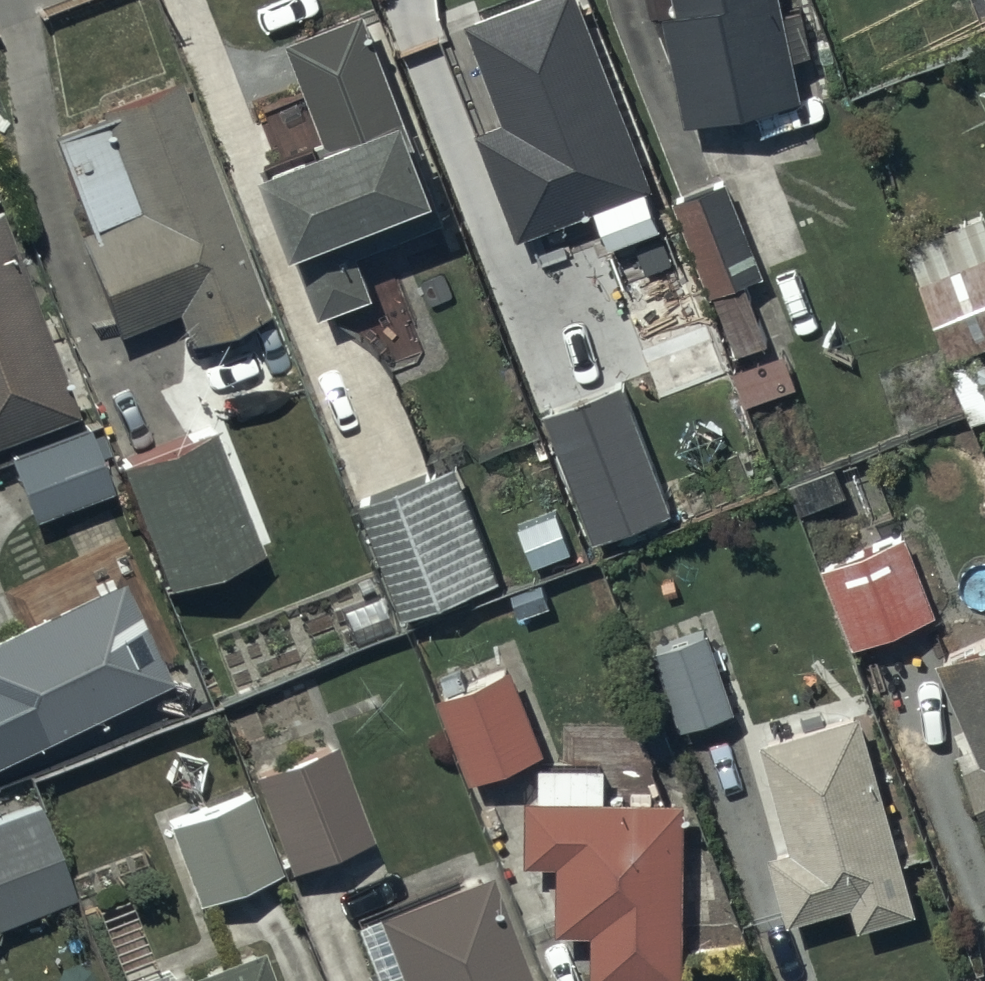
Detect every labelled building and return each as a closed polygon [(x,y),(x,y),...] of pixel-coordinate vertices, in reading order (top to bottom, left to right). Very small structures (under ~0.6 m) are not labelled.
[(606,248),(660,227),(647,194),(651,192),(575,0),(535,0),(462,29),(500,124),(470,136),(514,247),(593,216),(606,248)] [(674,15),(657,19),(681,127),(801,101),(779,0),(670,0),(674,15)] [(325,147),(255,174),(288,259),(295,256),(319,320),(372,300),(357,259),(443,226),(363,16),(286,46),(325,147)] [(102,120),(45,142),(82,234),(71,238),(113,344),(172,321),(183,349),(267,315),(173,80),(98,110),(102,120)] [(723,184),(672,205),(711,300),(762,279),(723,184)] [(982,365),(977,351),(984,348),(984,222),(983,217),(903,247),(969,425),(984,419),(984,364),(982,365)] [(71,420),(0,230),(0,447),(71,420)] [(664,242),(602,265),(655,408),(731,380),(701,298),(686,303),(664,242)] [(620,382),(540,414),(592,541),(672,509),(620,382)] [(83,432),(3,462),(27,525),(107,495),(83,432)] [(211,432),(114,467),(160,592),(257,557),(211,432)] [(453,470),(355,507),(398,622),(496,585),(453,470)] [(906,538),(822,573),(854,653),(938,619),(906,538)] [(165,687),(116,582),(0,636),(0,764),(165,687)] [(703,633),(651,650),(679,732),(730,714),(703,633)] [(935,666),(970,747),(951,755),(984,835),(984,644),(935,666)] [(505,673),(433,703),(467,783),(539,753),(505,673)] [(858,718),(760,745),(789,851),(766,858),(785,929),(848,912),(854,932),(912,916),(858,718)] [(330,746),(245,779),(283,876),(367,843),(330,746)] [(523,802),(523,870),(553,870),(553,940),(586,940),(586,980),(685,980),(685,803),(605,803),(605,767),(538,767),(538,802),(523,802)] [(245,797),(163,832),(195,909),(278,875),(245,797)] [(73,903),(36,810),(0,824),(0,931),(73,903)] [(388,980),(525,980),(484,878),(373,921),(395,978),(388,980)] [(260,955),(192,980),(270,980),(260,955)]
